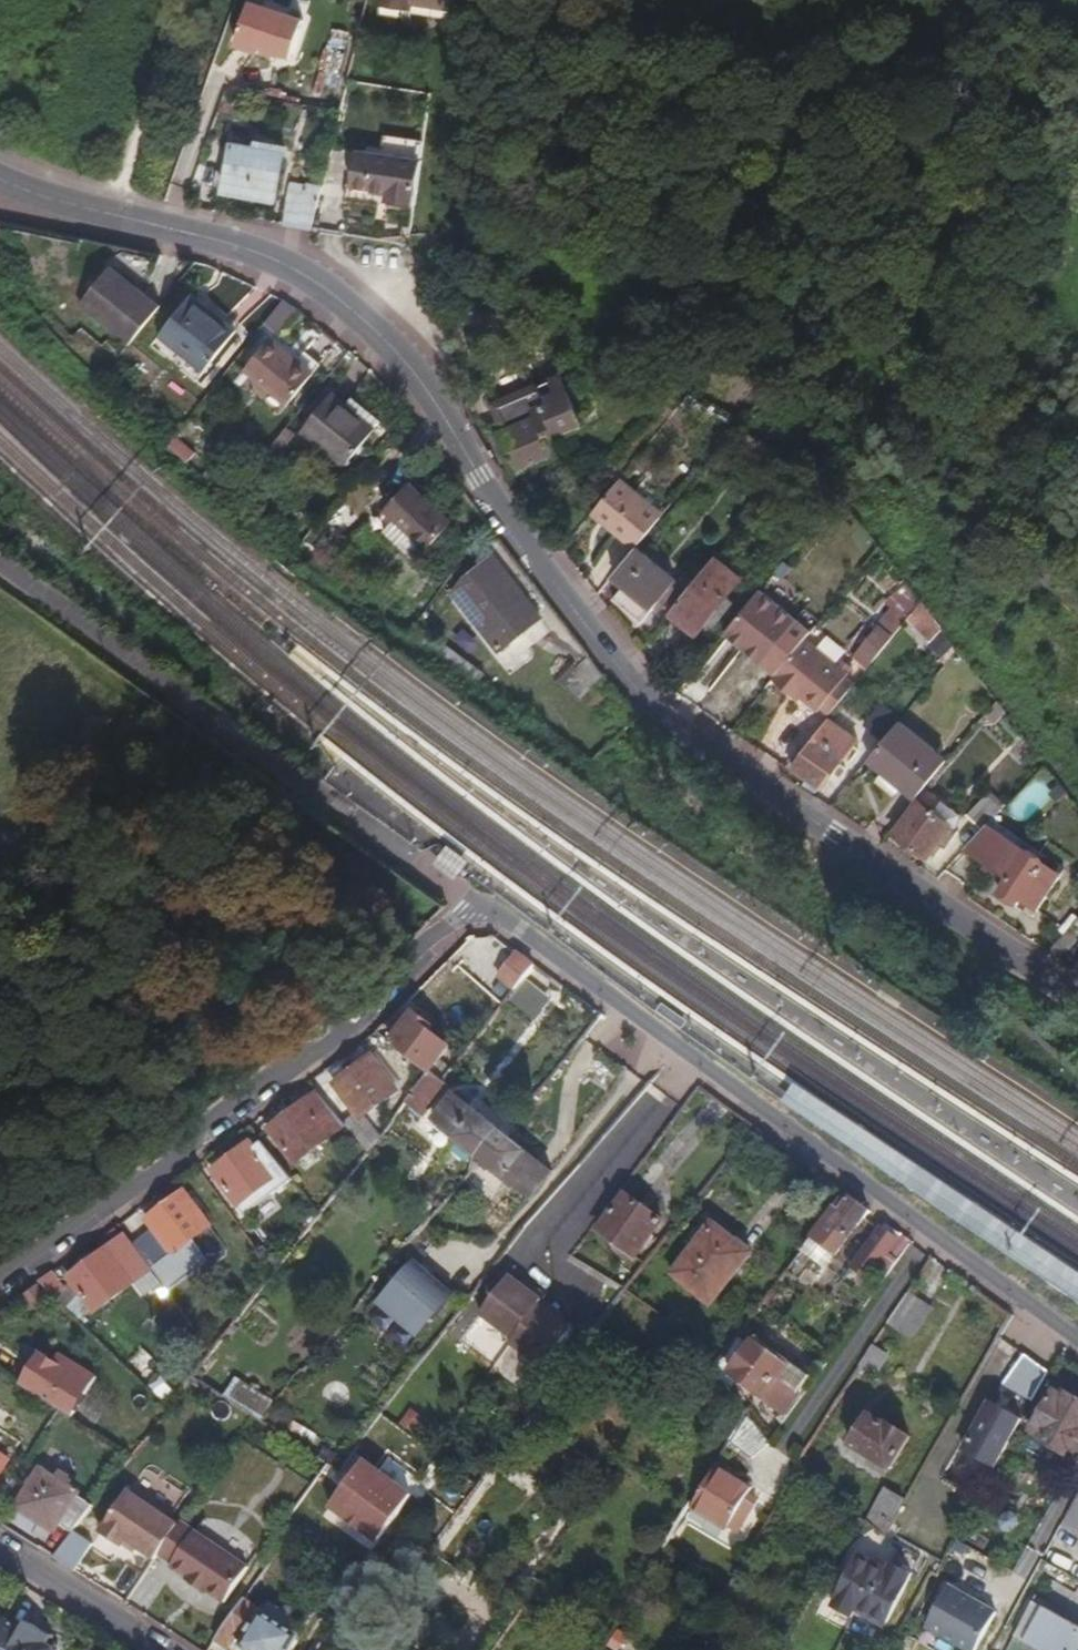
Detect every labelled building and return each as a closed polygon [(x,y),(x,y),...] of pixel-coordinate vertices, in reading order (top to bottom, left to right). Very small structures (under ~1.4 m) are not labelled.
[(300,13),(260,0),(245,0),(232,38),(258,46),(259,41),(270,44),(287,50),(300,13)] [(453,0),(377,0),(376,6),(401,10),(403,2),(451,10),(453,0)] [(268,49),(270,44),(259,41),(258,46),(268,49)] [(357,152),(352,187),(389,192),(387,202),(416,205),(424,139),(385,134),(382,155),(357,152)] [(279,161),(282,147),(258,142),(256,153),(255,157),(279,161)] [(273,199),(279,161),(255,157),(256,153),(230,148),(223,190),(273,199)] [(312,227),(321,187),(307,183),(306,187),(293,184),(286,223),(312,227)] [(126,352),(158,314),(110,274),(78,313),(126,352)] [(236,337),(191,300),(159,340),(203,376),(236,337)] [(275,332),(292,310),(285,304),(279,301),(263,322),(275,332)] [(286,405),(319,365),(302,351),(294,361),(267,339),(242,368),(286,405)] [(584,434),(565,384),(496,407),(506,434),(499,437),(516,476),(556,462),(550,447),(584,434)] [(671,415),(682,402),(672,394),(662,409),(671,415)] [(374,429),(330,395),(301,431),(346,466),(374,429)] [(267,467),(292,436),(285,430),(280,436),(260,461),(267,467)] [(164,447),(172,437),(166,432),(158,441),(164,447)] [(765,466),(776,452),(750,434),(740,448),(765,466)] [(224,483),(205,465),(172,436),(172,437),(164,447),(195,474),(228,501),(235,493),(224,483)] [(620,479),(626,471),(614,462),(604,475),(609,479),(604,485),(611,490),(620,479)] [(638,545),(661,517),(633,495),(637,491),(620,479),(611,490),(591,514),(613,532),(616,528),(638,545)] [(451,522),(407,481),(382,507),(427,548),(451,522)] [(1057,534),(1028,577),(1077,610),(1077,548),(1057,534)] [(643,623),(676,581),(635,549),(612,577),(625,587),(613,600),(643,623)] [(540,618),(490,555),(450,587),(500,649),(540,618)] [(731,599),(728,596),(742,577),(715,556),(669,614),(692,631),(688,637),(697,643),(731,599)] [(924,605),(920,599),(905,618),(929,642),(941,627),(924,605)] [(485,676),(417,625),(408,638),(477,687),(485,676)] [(870,662),(890,637),(877,627),(857,652),(870,662)] [(854,683),(844,676),(847,673),(803,639),(771,679),(770,680),(789,694),(792,690),(800,696),(818,711),(819,709),(828,716),(854,683)] [(559,676),(572,697),(601,680),(589,659),(559,676)] [(796,700),(800,696),(792,690),(789,694),(796,700)] [(992,723),(1004,710),(995,699),(983,714),(992,723)] [(851,724),(836,712),(828,721),(844,732),(851,724)] [(840,766),(858,744),(844,732),(828,721),(790,768),(819,792),(831,777),(837,782),(846,770),(840,766)] [(939,769),(892,730),(868,760),(915,798),(939,769)] [(1007,809),(1026,825),(1052,793),(1033,777),(1007,809)] [(958,816),(926,792),(919,802),(951,826),(958,816)] [(994,818),(1002,809),(985,794),(966,815),(983,830),(994,818)] [(951,846),(960,833),(951,826),(919,802),(894,834),(927,859),(930,856),(936,860),(948,844),(951,846)] [(1035,919),(1069,869),(994,818),(983,830),(964,850),(1009,880),(999,895),(1035,919)] [(467,862),(446,846),(432,863),(453,880),(467,862)] [(1077,916),(1077,896),(1065,911),(1066,912),(1075,919),(1077,916)] [(1070,926),(1075,919),(1066,912),(1053,928),(1062,935),(1070,926)] [(1075,919),(1070,926),(1077,933),(1077,916),(1075,919)] [(1077,950),(1077,933),(1070,926),(1062,935),(1047,952),(1067,965),(1077,950)] [(486,964),(503,968),(509,947),(491,942),(486,964)] [(515,987),(533,963),(518,952),(499,976),(515,987)] [(534,1020),(551,998),(527,979),(510,1000),(534,1020)] [(452,1045),(432,1030),(435,1025),(416,1011),(392,1042),(431,1071),(432,1072),(452,1045)] [(361,1111),(346,1124),(348,1127),(368,1152),(381,1135),(363,1114),(407,1082),(383,1049),(338,1082),(361,1111)] [(422,1115),(447,1083),(443,1080),(432,1072),(431,1071),(407,1103),(422,1115)] [(346,1124),(320,1091),(268,1129),(296,1165),(348,1127),(346,1124)] [(480,1157),(503,1129),(459,1091),(435,1119),(480,1157)] [(930,1179),(810,1101),(799,1117),(1077,1298),(1077,1273),(930,1179)] [(552,1171),(503,1129),(480,1157),(528,1198),(552,1171)] [(277,1178),(250,1142),(212,1171),(239,1207),(277,1178)] [(174,1255),(212,1227),(185,1191),(147,1220),(174,1255)] [(830,1262),(869,1210),(844,1192),(805,1245),(830,1262)] [(635,1257),(663,1220),(632,1198),(605,1235),(635,1257)] [(709,1304),(750,1253),(711,1221),(669,1273),(709,1304)] [(147,1238),(136,1222),(127,1229),(138,1244),(147,1238)] [(869,1279),(901,1234),(886,1223),(853,1269),(869,1279)] [(103,1248),(121,1235),(115,1227),(97,1240),(103,1248)] [(127,1235),(69,1278),(95,1314),(136,1283),(150,1273),(152,1271),(127,1235)] [(412,1258),(375,1306),(419,1339),(456,1291),(412,1258)] [(63,1286),(52,1271),(39,1281),(52,1294),(63,1286)] [(158,1284),(150,1273),(136,1283),(144,1294),(158,1284)] [(514,1340),(543,1300),(546,1296),(524,1280),(521,1284),(509,1276),(481,1316),(514,1340)] [(47,1304),(33,1285),(20,1295),(19,1296),(33,1315),(47,1304)] [(908,1339),(929,1309),(907,1293),(900,1304),(886,1324),(908,1339)] [(544,1369),(574,1328),(561,1320),(564,1315),(543,1300),(514,1340),(511,1344),(544,1369)] [(785,1412),(807,1382),(751,1342),(729,1372),(785,1412)] [(872,1376),(887,1355),(872,1345),(859,1365),(858,1366),(872,1376)] [(66,1418),(91,1377),(62,1359),(58,1365),(35,1351),(14,1386),(56,1412),(66,1418)] [(143,1377),(158,1367),(148,1352),(133,1362),(143,1377)] [(1032,1402),(1051,1371),(1022,1353),(1003,1384),(1032,1402)] [(202,1385),(207,1378),(195,1371),(190,1377),(202,1385)] [(159,1374),(147,1384),(162,1402),(174,1393),(159,1374)] [(274,1405),(237,1381),(224,1399),(252,1417),(260,1422),(274,1405)] [(1077,1432),(1077,1397),(1072,1394),(1070,1397),(1055,1388),(1029,1428),(1041,1435),(1039,1439),(1063,1453),(1066,1448),(1076,1454),(1077,1450),(1077,1432)] [(960,1449),(996,1471),(1028,1418),(992,1396),(960,1449)] [(751,1457),(768,1440),(746,1413),(728,1441),(751,1457)] [(909,1437),(884,1422),(883,1425),(867,1415),(847,1446),(889,1471),(909,1437)] [(345,1463),(323,1448),(316,1458),(338,1473),(345,1463)] [(0,1450),(0,1470),(9,1456),(0,1450)] [(323,1515),(372,1551),(414,1493),(365,1457),(323,1515)] [(737,1532),(751,1506),(740,1502),(746,1492),(749,1486),(712,1465),(687,1504),(737,1532)] [(70,1533),(91,1507),(76,1497),(77,1494),(38,1469),(13,1508),(52,1533),(57,1525),(70,1533)] [(884,1535),(904,1499),(887,1490),(869,1522),(884,1535)] [(153,1560),(173,1531),(177,1525),(126,1491),(98,1533),(120,1547),(124,1541),(153,1560)] [(751,1506),(756,1496),(746,1492),(740,1502),(751,1506)] [(1059,1528),(1077,1538),(1077,1494),(1059,1528)] [(1059,1528),(1042,1558),(1041,1561),(1077,1582),(1077,1538),(1059,1528)] [(73,1573),(87,1551),(68,1539),(55,1561),(73,1573)] [(860,1553),(833,1604),(851,1615),(855,1608),(866,1586),(878,1593),(890,1569),(860,1553)] [(156,1558),(129,1596),(144,1607),(172,1569),(156,1558)] [(855,1608),(885,1626),(912,1574),(893,1564),(890,1569),(878,1593),(866,1586),(855,1608)] [(924,1628),(965,1649),(977,1649),(998,1610),(948,1583),(924,1628)] [(196,1629),(214,1641),(244,1600),(223,1587),(196,1629)] [(302,1637),(295,1633),(265,1613),(244,1600),(214,1641),(229,1649),(237,1639),(243,1643),(240,1648),(243,1649),(294,1649),(302,1637)] [(301,1624),(272,1604),(265,1613),(295,1633),(301,1624)] [(1014,1636),(1038,1649),(1077,1649),(1077,1630),(1032,1604),(1014,1636)] [(50,1648),(43,1644),(20,1629),(2,1619),(0,1621),(0,1649),(51,1649),(50,1648)] [(48,1635),(25,1622),(20,1629),(43,1644),(48,1635)] [(615,1649),(623,1637),(614,1632),(606,1644),(615,1649)]
